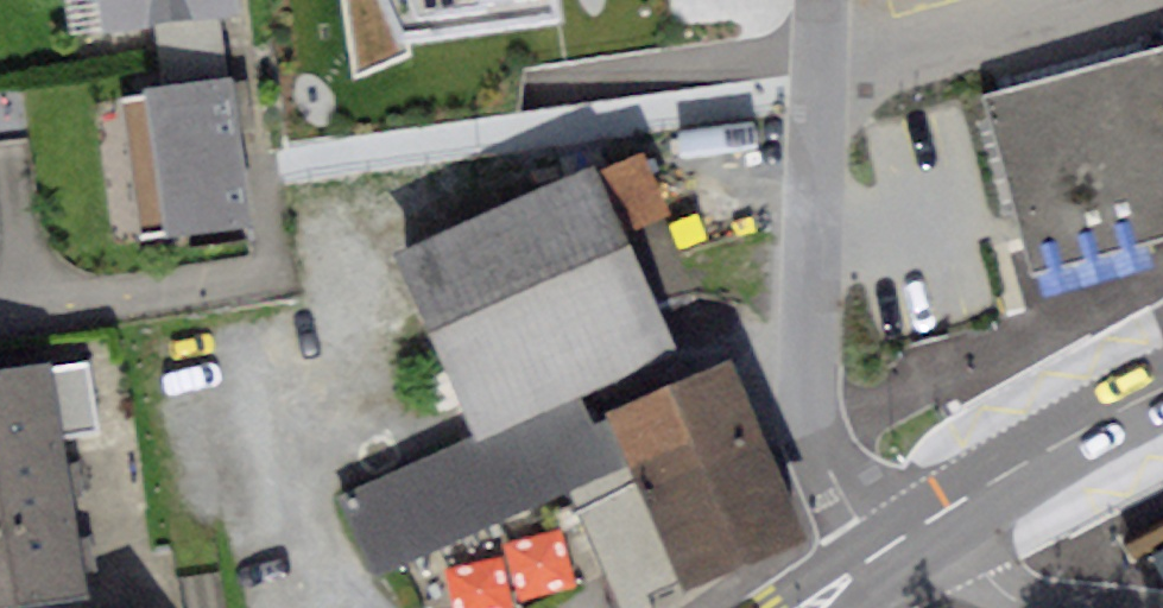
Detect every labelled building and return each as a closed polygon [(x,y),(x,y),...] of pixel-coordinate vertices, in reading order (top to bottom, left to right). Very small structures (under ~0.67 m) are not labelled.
[(102,31),(153,25),(217,18),(232,16),(230,0),(98,0),(102,31)] [(356,79),(408,55),(408,39),(561,21),(558,0),(343,0),(356,79)] [(217,18),(153,25),(160,86),(224,78),(217,18)] [(979,102),(1027,276),(1162,238),(1162,51),(979,102)] [(145,94),(119,97),(135,229),(162,226),(163,237),(249,226),(231,77),(224,78),(160,86),(144,88),(145,94)] [(637,145),(390,251),(466,427),(674,338),(626,225),(665,208),(637,145)] [(0,373),(0,456),(60,446),(47,365),(0,373)] [(571,493),(620,607),(660,607),(654,593),(799,532),(729,367),(612,417),(634,466),(571,493)] [(581,393),(357,489),(392,570),(571,493),(634,466),(612,417),(595,424),(581,393)] [(0,456),(0,531),(72,520),(60,446),(0,456)] [(0,531),(0,607),(31,607),(84,600),(72,520),(0,531)] [(1123,521),(1076,547),(1088,568),(1135,542),(1123,521)] [(447,565),(460,607),(517,607),(586,587),(569,529),(447,565)]
